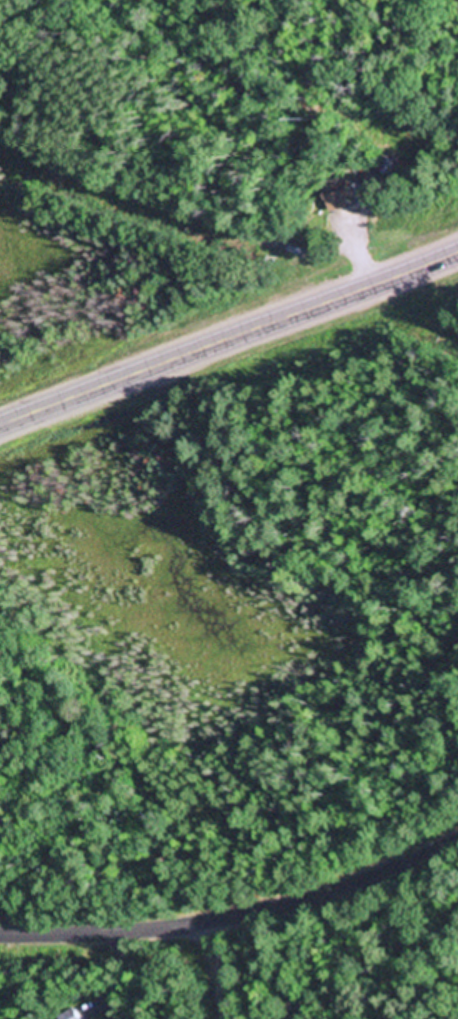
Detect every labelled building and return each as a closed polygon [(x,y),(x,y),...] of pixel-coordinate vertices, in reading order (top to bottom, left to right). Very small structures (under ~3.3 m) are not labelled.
[(355,205),(348,180),(322,188),(330,213),(355,205)] [(0,795),(0,819),(6,820),(9,796),(0,795)] [(76,1008),(59,1018),(60,1018),(82,1018),(76,1008)]
